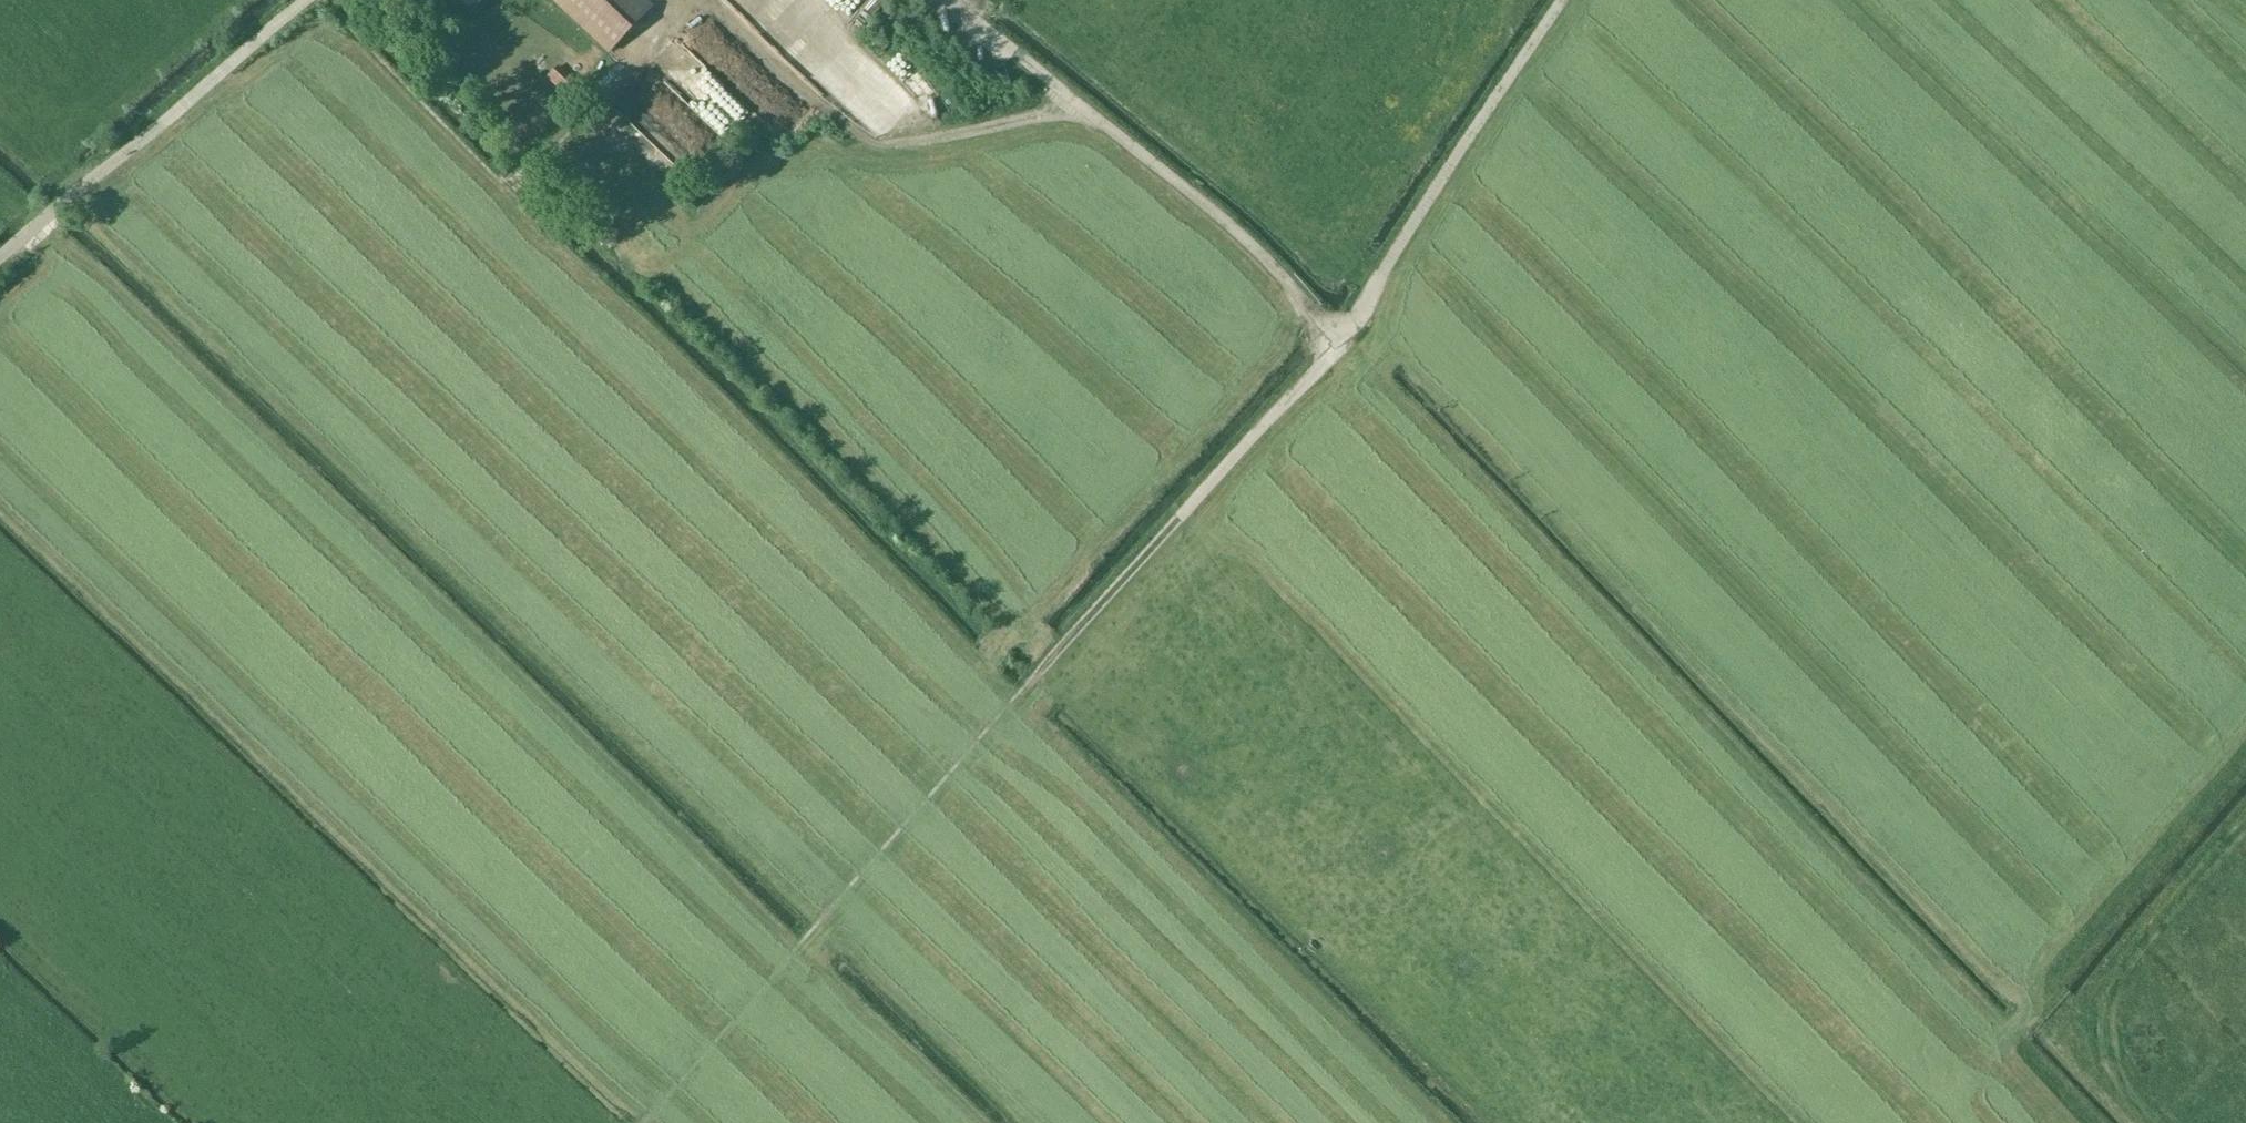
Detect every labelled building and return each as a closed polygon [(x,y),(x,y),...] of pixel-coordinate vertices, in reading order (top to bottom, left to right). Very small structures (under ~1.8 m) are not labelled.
[(471,10),(481,0),(461,0),(471,10)] [(652,7),(644,0),(554,0),(609,52),(652,7)] [(546,77),(561,91),(573,78),(557,64),(546,77)] [(796,121),(795,106),(780,107),(781,122),(796,121)]
